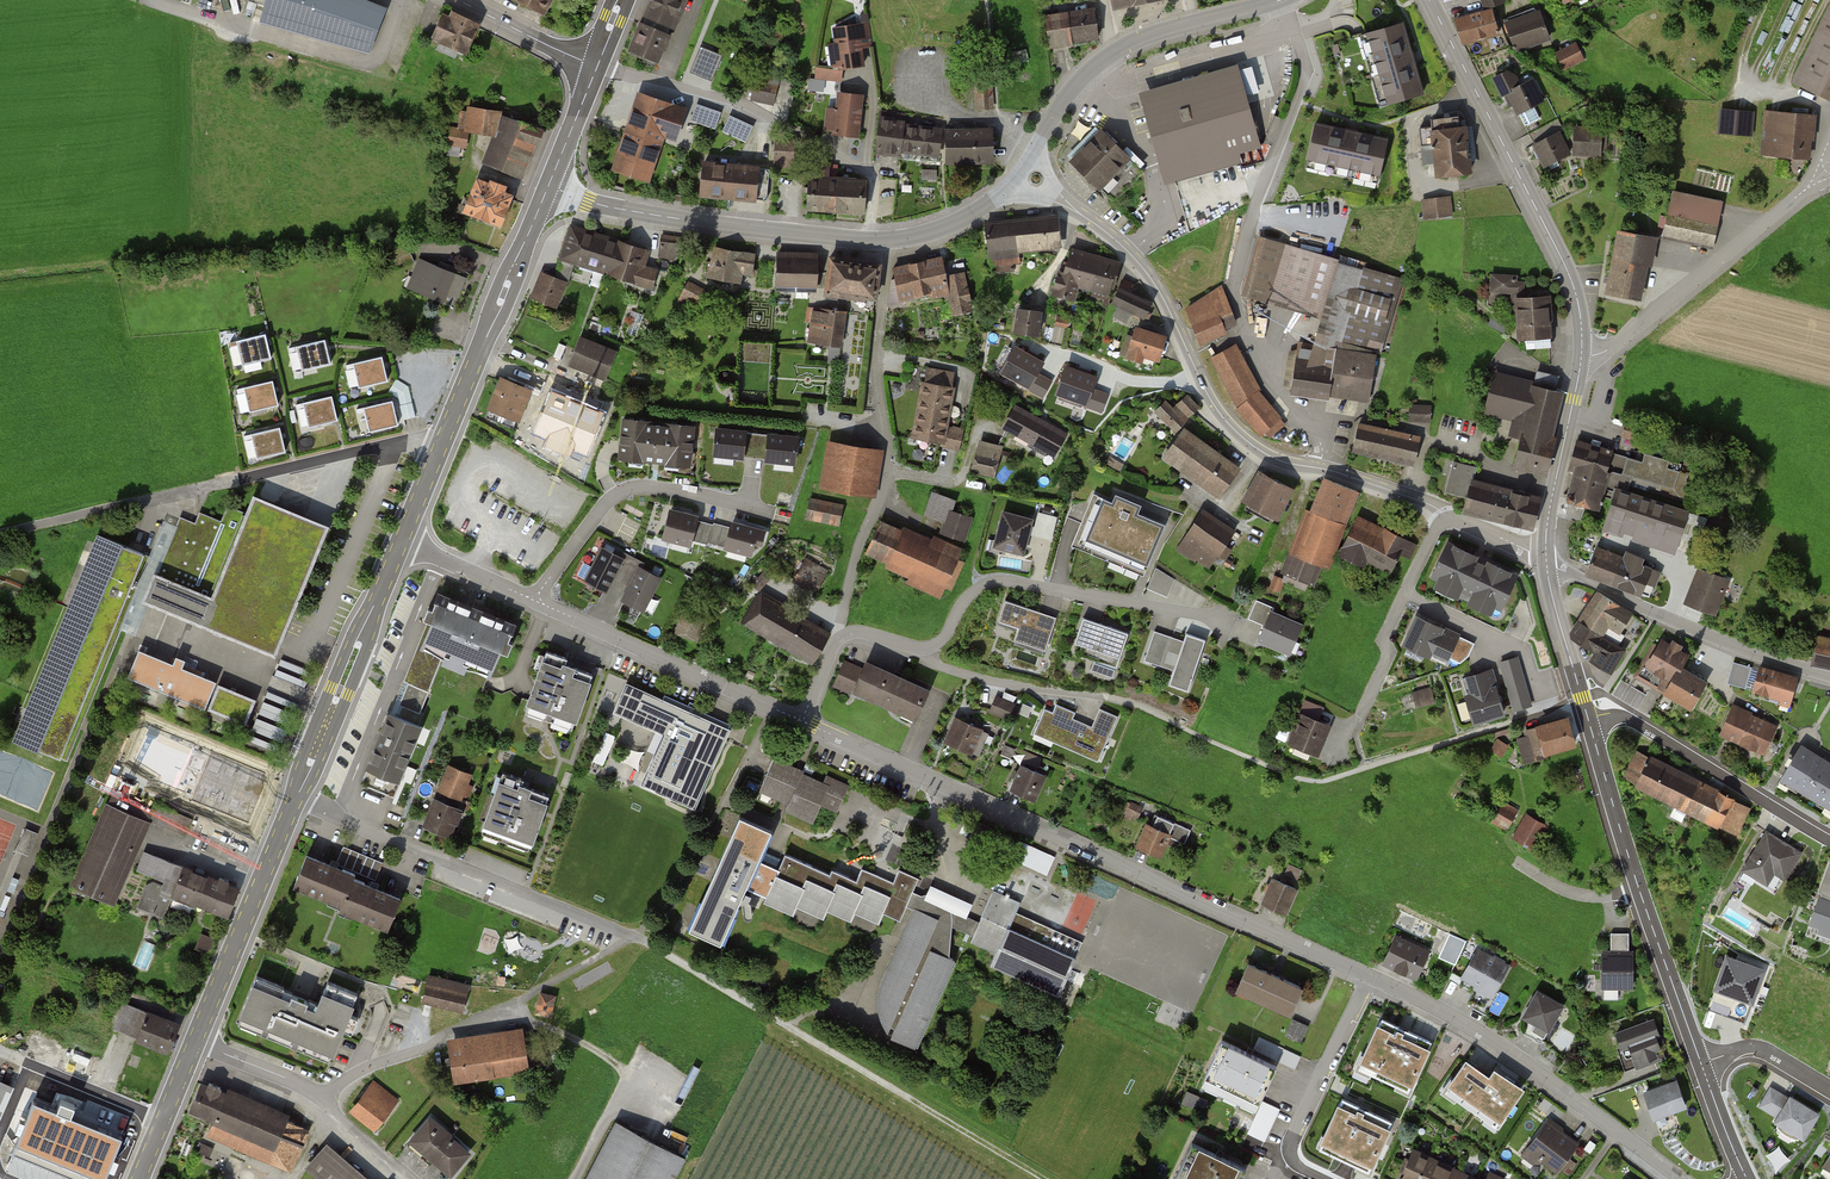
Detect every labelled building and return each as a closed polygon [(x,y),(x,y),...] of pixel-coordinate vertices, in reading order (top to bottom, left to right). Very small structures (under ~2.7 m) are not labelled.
[(261,21),(369,52),(384,13),(353,0),(267,0),(263,13),(261,21)] [(549,0),(519,0),(542,12),(549,0)] [(674,34),(687,0),(654,0),(645,23),(674,34)] [(1535,9),(1506,22),(1518,50),(1548,38),(1535,9)] [(1049,17),(1053,45),(1101,39),(1098,11),(1049,17)] [(1462,18),(1466,41),(1500,35),(1495,12),(1462,18)] [(443,16),(434,36),(440,39),(439,42),(465,53),(478,25),(452,13),(450,19),(443,16)] [(1796,80),(1829,97),(1829,14),(1796,80)] [(645,23),(634,52),(663,63),(674,34),(645,23)] [(835,28),(841,68),(863,65),(860,47),(871,46),(868,23),(835,28)] [(1401,23),(1368,33),(1388,103),(1422,94),(1401,23)] [(783,33),(774,31),(772,38),(781,40),(783,33)] [(1558,53),(1566,69),(1585,61),(1577,45),(1558,53)] [(695,59),(718,68),(723,55),(700,46),(695,59)] [(1241,66),(1144,92),(1169,184),(1241,165),(1237,149),(1262,143),(1249,94),(1243,72),(1241,66)] [(753,98),(791,107),(796,82),(778,78),(779,71),(758,67),(756,75),(747,73),(743,90),(755,93),(753,98)] [(841,70),(818,67),(817,78),(840,81),(841,70)] [(1253,70),(1243,72),(1249,94),(1259,91),(1253,70)] [(1521,111),(1547,98),(1537,80),(1520,88),(1512,72),(1499,78),(1507,95),(1512,92),(1521,111)] [(990,80),(976,81),(977,108),(992,108),(990,80)] [(861,135),(865,97),(840,94),(838,109),(830,108),(827,131),(861,135)] [(681,108),(639,95),(616,164),(649,175),(663,134),(671,137),(681,108)] [(720,114),(696,106),(692,119),(715,127),(720,114)] [(485,162),(520,176),(533,141),(537,142),(541,131),(499,116),(500,113),(470,108),(470,112),(461,111),(460,127),(468,128),(496,134),(485,162)] [(1753,114),(1722,111),(1720,130),(1751,133),(1753,114)] [(1768,111),(1764,151),(1813,156),(1817,116),(1768,111)] [(882,113),(877,150),(900,153),(901,149),(939,154),(942,130),(913,126),(914,117),(882,113)] [(752,127),(730,117),(724,130),(746,141),(752,127)] [(1471,172),(1465,127),(1459,128),(1458,117),(1433,120),(1433,126),(1420,128),(1424,163),(1436,161),(1438,175),(1451,173),(1451,179),(1458,179),(1457,173),(1471,172)] [(1578,126),(1576,153),(1601,154),(1603,128),(1578,126)] [(468,129),(451,127),(448,144),(466,147),(468,129)] [(1389,142),(1315,128),(1308,166),(1381,181),(1389,142)] [(991,131),(950,132),(950,129),(945,129),(946,162),(992,161),(991,131)] [(1101,132),(1072,161),(1083,172),(1113,201),(1142,172),(1101,132)] [(1561,132),(1535,146),(1547,167),(1573,153),(1561,132)] [(795,143),(776,142),(775,157),(794,158),(795,143)] [(706,163),(703,195),(768,201),(771,169),(706,163)] [(810,179),(808,209),(867,212),(869,183),(810,179)] [(478,180),(466,210),(500,224),(511,196),(502,192),(504,187),(491,182),(490,184),(478,180)] [(1677,192),(1667,235),(1716,247),(1726,203),(1677,192)] [(1423,200),(1425,218),(1451,215),(1449,197),(1423,200)] [(995,224),(985,225),(991,264),(1000,263),(1001,271),(1013,269),(1012,261),(1019,261),(1018,250),(1060,245),(1056,217),(995,224)] [(571,229),(561,258),(652,287),(656,274),(641,269),(647,251),(575,227),(571,229)] [(1657,241),(1621,234),(1609,292),(1645,299),(1657,241)] [(1339,260),(1263,237),(1246,294),(1322,317),(1339,260)] [(663,242),(661,257),(681,259),(684,244),(663,242)] [(414,261),(407,245),(391,251),(398,268),(414,261)] [(754,256),(716,248),(710,275),(739,281),(741,273),(752,275),(754,256)] [(1117,263),(1072,250),(1068,262),(1064,261),(1061,271),(1059,271),(1053,294),(1074,300),(1078,285),(1109,293),(1117,263)] [(777,254),(776,288),(816,289),(817,256),(777,254)] [(831,257),(826,291),(875,298),(880,264),(831,257)] [(914,263),(894,268),(895,278),(892,279),(888,305),(902,304),(901,298),(918,294),(919,297),(930,295),(930,297),(949,294),(953,312),(971,309),(964,274),(949,277),(947,265),(943,265),(942,257),(914,263)] [(420,258),(413,276),(421,280),(416,292),(458,309),(465,290),(464,290),(469,278),(464,276),(466,272),(456,268),(454,272),(420,258)] [(1344,261),(1319,345),(1305,343),(1298,390),(1370,401),(1377,359),(1383,361),(1407,280),(1344,261)] [(564,282),(543,274),(534,296),(554,305),(564,282)] [(1520,341),(1556,340),(1555,298),(1527,298),(1526,284),(1515,284),(1515,276),(1492,277),(1493,294),(1514,293),(1514,313),(1519,313),(1520,341)] [(1113,301),(1120,304),(1114,315),(1126,321),(1131,310),(1148,318),(1150,315),(1147,313),(1151,304),(1130,294),(1131,291),(1137,294),(1139,289),(1134,286),(1134,285),(1124,281),(1121,289),(1118,288),(1113,301)] [(682,293),(680,303),(696,310),(705,292),(688,283),(682,293)] [(1224,287),(1191,309),(1204,343),(1230,333),(1224,316),(1234,312),(1224,287)] [(1019,308),(1015,331),(1037,335),(1041,312),(1019,308)] [(840,344),(846,311),(814,309),(810,339),(840,344)] [(1069,320),(1057,317),(1055,325),(1067,328),(1069,320)] [(1157,356),(1163,337),(1137,329),(1134,339),(1127,337),(1122,354),(1141,360),(1144,352),(1157,356)] [(265,334),(237,340),(242,364),(270,357),(265,334)] [(580,338),(570,363),(605,377),(616,353),(580,338)] [(325,340),(296,346),(301,370),(330,363),(325,340)] [(772,343),(742,342),(741,353),(771,355),(772,343)] [(1042,363),(1015,347),(1001,371),(1028,386),(1027,388),(1042,397),(1050,381),(1036,373),(1042,363)] [(1240,348),(1216,360),(1241,406),(1265,393),(1240,348)] [(381,356),(353,363),(358,386),(387,380),(381,356)] [(1096,377),(1066,367),(1057,393),(1086,403),(1085,405),(1101,411),(1107,394),(1091,389),(1096,377)] [(954,373),(926,368),(914,437),(942,442),(942,445),(959,449),(963,431),(945,427),(954,373)] [(1515,464),(1544,471),(1552,438),(1550,438),(1561,391),(1556,389),(1559,375),(1537,370),(1533,384),(1496,375),(1487,408),(1516,415),(1511,435),(1521,438),(1515,464)] [(273,381),(244,387),(250,411),(278,404),(273,381)] [(417,416),(408,381),(391,386),(394,395),(399,394),(406,419),(417,416)] [(528,392),(502,381),(488,417),(514,427),(528,392)] [(1265,393),(1241,406),(1265,435),(1286,423),(1265,393)] [(603,415),(552,394),(537,431),(551,437),(549,444),(568,452),(571,446),(587,452),(603,415)] [(332,396),(304,402),(309,426),(337,420),(332,396)] [(1198,408),(1187,396),(1178,405),(1189,416),(1198,408)] [(392,400),(364,407),(369,430),(398,424),(392,400)] [(1184,420),(1165,401),(1156,410),(1175,429),(1184,420)] [(1430,406),(1409,405),(1409,420),(1430,420),(1430,406)] [(1015,406),(1004,427),(1031,441),(1028,446),(1045,456),(1047,452),(1055,456),(1067,434),(1015,406)] [(624,418),(620,458),(689,465),(694,425),(624,418)] [(1646,429),(1626,422),(1622,434),(1643,441),(1646,429)] [(1358,425),(1353,450),(1414,463),(1419,438),(1358,425)] [(280,427),(251,433),(256,457),(285,451),(280,427)] [(717,429),(713,463),(733,465),(734,457),(743,458),(743,455),(754,456),(757,433),(717,429)] [(1220,495),(1238,470),(1185,431),(1166,456),(1220,495)] [(797,437),(757,433),(754,456),(767,457),(766,460),(774,461),(773,470),(793,472),(797,437)] [(828,442),(820,486),(873,496),(882,453),(828,442)] [(1002,447),(983,442),(976,470),(994,475),(1002,447)] [(1577,469),(1567,501),(1601,511),(1611,479),(1618,456),(1580,444),(1573,468),(1577,469)] [(1618,456),(1611,479),(1680,502),(1690,470),(1646,455),(1643,464),(1618,456)] [(1124,465),(1109,456),(1106,462),(1121,471),(1124,465)] [(1468,500),(1466,509),(1531,526),(1538,498),(1474,481),(1477,469),(1455,463),(1447,494),(1468,500)] [(1260,471),(1244,501),(1276,518),(1292,488),(1260,471)] [(1325,478),(1287,574),(1312,584),(1320,563),(1327,565),(1357,491),(1325,478)] [(1617,492),(1605,527),(1676,551),(1687,515),(1617,492)] [(942,533),(964,540),(971,517),(950,511),(954,500),(935,494),(928,515),(946,521),(942,533)] [(334,527),(257,495),(252,508),(215,596),(159,573),(147,602),(281,657),(334,527)] [(1113,505),(1095,497),(1077,538),(1105,550),(1102,557),(1114,562),(1117,555),(1144,567),(1162,526),(1134,514),(1137,506),(1117,497),(1113,505)] [(178,527),(159,573),(215,596),(252,508),(228,498),(219,520),(201,512),(196,524),(182,518),(178,527)] [(811,502),(808,518),(840,523),(843,507),(811,502)] [(662,534),(667,508),(656,506),(651,532),(662,534)] [(671,510),(664,537),(690,544),(691,540),(708,545),(709,543),(714,524),(696,519),(697,517),(671,510)] [(1205,510),(1181,546),(1211,565),(1234,529),(1205,510)] [(1032,520),(1003,512),(994,546),(1023,554),(1032,520)] [(1056,517),(1039,513),(1034,532),(1051,536),(1056,517)] [(1359,517),(1337,560),(1352,568),(1356,561),(1364,565),(1368,558),(1391,570),(1399,553),(1408,557),(1414,545),(1359,517)] [(881,520),(867,551),(916,573),(911,583),(922,587),(924,584),(941,592),(956,559),(896,532),(897,528),(881,520)] [(120,630),(133,636),(147,602),(159,573),(178,527),(165,522),(151,556),(120,630)] [(714,524),(709,543),(750,554),(753,542),(760,544),(764,531),(732,523),(731,527),(714,522),(714,524)] [(101,535),(17,738),(67,759),(120,630),(151,556),(101,535)] [(1516,575),(1448,544),(1433,577),(1459,589),(1456,595),(1471,602),(1474,596),(1500,608),(1516,575)] [(606,549),(590,580),(612,590),(617,579),(623,582),(633,562),(606,549)] [(1596,549),(1587,572),(1616,583),(1625,560),(1596,549)] [(805,559),(794,579),(815,591),(827,572),(805,559)] [(1660,574),(1625,560),(1616,583),(1651,597),(1660,574)] [(633,562),(623,582),(633,587),(627,598),(647,608),(663,577),(633,562)] [(773,573),(768,569),(754,584),(759,588),(773,573)] [(1173,581),(1156,571),(1149,586),(1168,594),(1173,581)] [(1732,582),(1702,571),(1691,601),(1720,613),(1732,582)] [(1283,581),(1275,577),(1270,589),(1279,592),(1283,581)] [(1600,594),(1586,618),(1609,631),(1613,625),(1623,631),(1633,614),(1600,594)] [(417,655),(406,682),(407,682),(410,684),(430,692),(445,657),(491,677),(513,625),(442,595),(417,655)] [(758,595),(743,620),(813,661),(828,636),(758,595)] [(1057,617),(1005,600),(998,621),(1018,627),(1014,639),(1046,650),(1057,617)] [(1266,624),(1259,639),(1289,652),(1301,626),(1271,612),(1273,607),(1257,600),(1249,617),(1266,624)] [(686,614),(679,634),(699,641),(706,621),(686,614)] [(1128,633),(1083,617),(1075,643),(1082,645),(1078,655),(1116,668),(1128,633)] [(1462,636),(1419,617),(1407,644),(1434,656),(1436,651),(1453,658),(1462,636)] [(1609,631),(1586,618),(1578,630),(1582,641),(1600,651),(1595,660),(1615,672),(1629,650),(1606,636),(1609,631)] [(1188,690),(1206,639),(1186,633),(1182,644),(1171,640),(1172,637),(1154,630),(1144,660),(1156,664),(1160,654),(1177,660),(1169,684),(1188,690)] [(1816,662),(1829,666),(1829,638),(1823,636),(1816,662)] [(1693,657),(1666,642),(1647,677),(1698,706),(1710,685),(1685,671),(1693,657)] [(546,650),(527,703),(576,721),(593,674),(565,664),(567,658),(546,650)] [(1517,657),(1501,662),(1514,710),(1531,705),(1517,657)] [(1755,665),(1736,659),(1730,680),(1749,686),(1755,665)] [(860,669),(843,662),(837,677),(854,685),(860,669)] [(866,662),(854,689),(916,716),(928,690),(866,662)] [(1761,667),(1754,692),(1793,703),(1800,678),(1761,667)] [(1490,670),(1462,678),(1468,700),(1458,703),(1463,721),(1473,718),(1474,722),(1503,713),(1490,670)] [(260,698),(220,682),(210,708),(249,724),(260,698)] [(400,713),(404,704),(403,703),(402,703),(410,684),(407,682),(395,711),(398,712),(400,713)] [(430,692),(410,684),(402,703),(403,703),(404,704),(422,711),(430,692)] [(662,700),(627,684),(615,711),(664,732),(642,782),(694,805),(728,730),(698,716),(701,708),(689,702),(688,705),(665,695),(662,700)] [(1433,700),(1430,688),(1413,693),(1416,705),(1433,700)] [(999,697),(993,711),(1010,719),(1017,705),(999,697)] [(253,728),(278,739),(290,710),(265,700),(253,728)] [(1324,739),(1328,729),(1313,722),(1315,718),(1318,719),(1323,707),(1305,700),(1301,712),(1304,714),(1294,739),(1316,749),(1321,738),(1324,739)] [(1048,709),(1037,736),(1101,763),(1120,718),(1102,710),(1094,729),(1073,720),(1076,712),(1059,705),(1056,713),(1048,709)] [(1734,706),(1722,731),(1768,752),(1779,728),(1734,706)] [(396,797),(426,724),(400,713),(398,712),(395,711),(393,711),(388,723),(363,783),(396,797)] [(961,718),(951,741),(975,751),(985,729),(961,718)] [(1519,739),(1526,762),(1547,757),(1546,751),(1573,744),(1566,718),(1527,729),(1530,737),(1519,739)] [(1507,746),(1498,740),(1493,750),(1502,755),(1507,746)] [(1800,744),(1780,778),(1829,807),(1829,761),(1800,744)] [(1692,811),(1705,784),(1642,752),(1628,779),(1692,811)] [(827,783),(775,760),(761,791),(791,804),(788,811),(814,822),(822,804),(838,811),(849,785),(830,776),(827,783)] [(470,774),(450,766),(442,788),(461,795),(470,774)] [(1026,767),(1015,790),(1038,801),(1049,777),(1026,767)] [(1586,789),(1580,767),(1571,770),(1577,791),(1586,789)] [(503,771),(484,824),(532,841),(549,795),(521,785),(523,779),(503,771)] [(1692,811),(1738,835),(1751,808),(1705,784),(1692,811)] [(434,801),(425,824),(448,833),(453,822),(456,823),(461,811),(434,801)] [(1506,829),(1517,810),(1503,802),(1492,820),(1506,829)] [(71,885),(113,903),(149,821),(107,803),(71,885)] [(192,819),(157,804),(150,820),(185,835),(192,819)] [(1150,825),(1140,847),(1163,857),(1172,838),(1188,845),(1195,829),(1162,814),(1156,828),(1150,825)] [(1532,847),(1544,826),(1528,816),(1516,837),(1532,847)] [(739,817),(690,930),(722,944),(747,889),(770,899),(782,871),(759,861),(772,831),(739,817)] [(37,833),(25,828),(17,850),(28,854),(37,833)] [(1770,832),(1748,869),(1770,882),(1777,872),(1789,879),(1804,853),(1770,832)] [(1014,858),(1049,873),(1056,856),(1022,841),(1014,858)] [(382,864),(342,848),(336,864),(376,880),(382,864)] [(196,902),(227,914),(237,888),(227,884),(229,881),(220,877),(218,881),(145,852),(138,868),(166,879),(164,886),(153,881),(148,884),(139,908),(158,916),(166,895),(194,906),(196,902)] [(308,854),(295,885),(342,904),(353,877),(355,873),(308,854)] [(782,871),(770,899),(768,904),(796,916),(800,907),(827,919),(830,911),(854,921),(857,913),(882,924),(887,914),(901,921),(908,905),(914,892),(920,878),(901,870),(896,882),(864,869),(859,881),(835,871),(834,875),(789,856),(782,871)] [(1287,873),(1300,878),(1303,869),(1290,864),(1287,873)] [(1829,864),(1820,891),(1829,895),(1829,864)] [(400,897),(353,877),(342,904),(341,909),(388,928),(400,897)] [(1276,879),(1267,903),(1288,912),(1298,888),(1276,879)] [(982,921),(976,935),(973,940),(997,951),(991,963),(1062,993),(1084,943),(1018,914),(1023,903),(995,891),(982,921)] [(914,892),(908,905),(916,909),(884,981),(880,995),(879,1007),(882,1018),(887,1026),(894,1031),(893,1036),(920,1048),(959,959),(953,956),(954,940),(954,926),(976,935),(982,921),(914,892)] [(1079,892),(1066,924),(1076,928),(1075,931),(1085,935),(1099,900),(1079,892)] [(1819,898),(1810,923),(1829,930),(1829,902),(1819,898)] [(202,931),(197,946),(210,951),(216,937),(202,931)] [(1604,952),(1604,985),(1634,985),(1634,934),(1614,934),(1614,952),(1604,952)] [(1465,942),(1450,935),(1439,958),(1455,965),(1465,942)] [(1397,937),(1385,962),(1415,976),(1427,951),(1397,937)] [(1478,951),(1459,984),(1473,991),(1468,1000),(1483,1008),(1506,966),(1478,951)] [(1763,970),(1727,957),(1709,1004),(1746,1018),(1763,970)] [(1249,964),(1239,988),(1294,1012),(1305,988),(1275,975),(1249,964)] [(284,987),(257,976),(241,1015),(264,1024),(260,1033),(266,1035),(269,1026),(294,1036),(291,1045),(296,1047),(300,1039),(333,1052),(357,993),(327,980),(313,1016),(304,1012),(308,1001),(292,994),(287,1006),(278,1002),(284,987)] [(428,976),(422,1000),(462,1010),(469,985),(428,976)] [(1538,992),(1524,1016),(1531,1019),(1523,1032),(1541,1042),(1562,1005),(1538,992)] [(555,996),(541,993),(536,1012),(550,1016),(555,996)] [(115,1028),(167,1048),(177,1023),(125,1003),(115,1028)] [(1430,1041),(1382,1017),(1361,1059),(1374,1065),(1371,1072),(1395,1083),(1399,1076),(1410,1081),(1430,1041)] [(1293,1018),(1286,1035),(1303,1042),(1309,1024),(1293,1018)] [(1657,1018),(1618,1032),(1623,1047),(1633,1044),(1641,1067),(1671,1056),(1657,1018)] [(452,1048),(456,1078),(525,1067),(520,1038),(452,1048)] [(1223,1039),(1206,1076),(1262,1102),(1279,1065),(1223,1039)] [(1519,1088),(1495,1071),(1490,1078),(1466,1061),(1451,1083),(1462,1091),(1457,1098),(1485,1117),(1489,1110),(1499,1117),(1519,1088)] [(1676,1078),(1642,1090),(1652,1120),(1687,1108),(1676,1078)] [(0,1082),(0,1116),(12,1087),(0,1082)] [(201,1084),(190,1109),(214,1119),(208,1133),(237,1145),(235,1149),(246,1154),(247,1150),(270,1159),(277,1143),(285,1146),(294,1123),(218,1091),(220,1087),(209,1083),(208,1087),(201,1084)] [(373,1083),(353,1109),(376,1127),(397,1101),(373,1083)] [(1780,1120),(1778,1122),(1808,1140),(1824,1113),(1795,1095),(1793,1098),(1773,1087),(1761,1108),(1780,1120)] [(1197,1119),(1205,1095),(1188,1088),(1179,1113),(1197,1119)] [(32,1097),(24,1118),(19,1116),(14,1128),(21,1130),(13,1150),(84,1178),(103,1178),(108,1166),(114,1168),(118,1158),(113,1156),(121,1134),(71,1114),(75,1104),(60,1097),(56,1107),(32,1097)] [(1391,1121),(1342,1098),(1323,1140),(1336,1146),(1332,1152),(1357,1164),(1360,1156),(1372,1162),(1391,1121)] [(431,1117),(412,1140),(450,1173),(470,1150),(431,1117)] [(586,1178),(675,1178),(686,1158),(616,1122),(586,1178)] [(1580,1143),(1552,1123),(1532,1151),(1560,1171),(1580,1143)] [(1175,1178),(1178,1178),(1243,1178),(1248,1169),(1190,1143),(1175,1178)] [(1779,1167),(1791,1156),(1779,1143),(1768,1154),(1779,1167)] [(309,1166),(325,1178),(363,1178),(325,1147),(309,1166)] [(1402,1178),(1421,1178),(1431,1158),(1415,1150),(1402,1178)] [(1446,1165),(1431,1158),(1421,1178),(1440,1178),(1446,1165)] [(1462,1173),(1446,1165),(1440,1178),(1459,1178),(1462,1173)]
